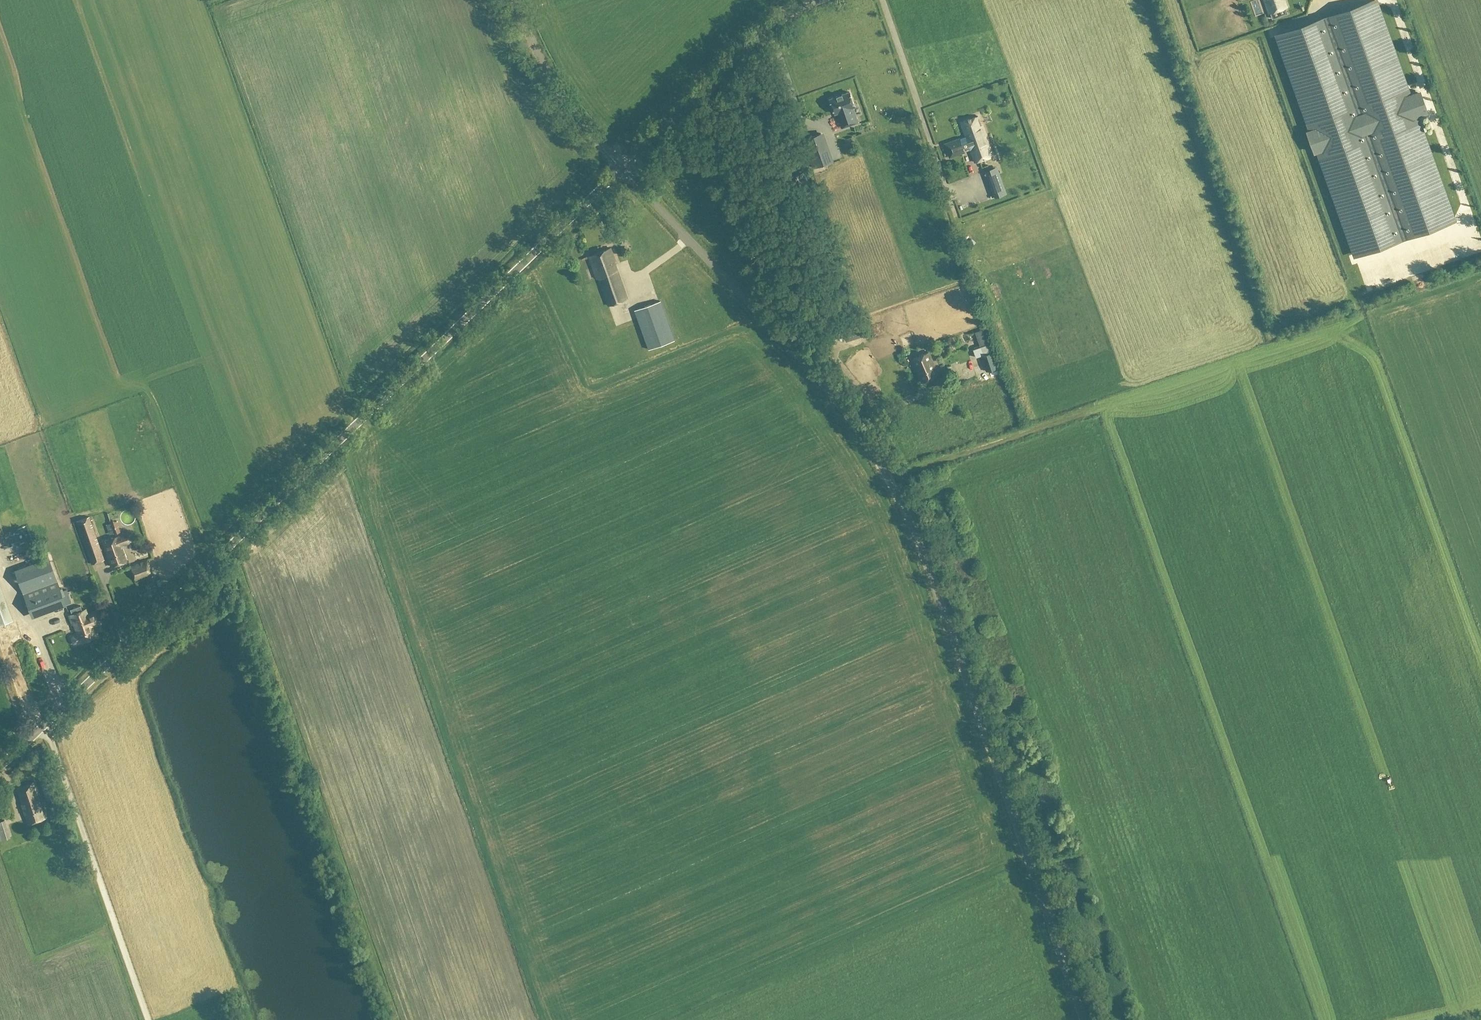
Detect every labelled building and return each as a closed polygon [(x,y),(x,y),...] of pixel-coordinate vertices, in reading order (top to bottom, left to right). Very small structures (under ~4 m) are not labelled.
[(1268,13),(1287,7),(1284,0),(1264,0),(1268,13)] [(1427,112),(1420,92),(1409,95),(1376,1),(1276,36),(1310,131),(1306,132),(1314,152),(1317,151),(1354,254),(1453,219),(1416,115),(1427,112)] [(849,92),(829,99),(834,114),(837,113),(842,128),(857,122),(852,107),(854,107),(849,92)] [(946,145),(950,157),(969,151),(973,163),(991,157),(977,117),(959,123),(965,138),(946,145)] [(808,154),(826,148),(820,134),(803,140),(808,154)] [(995,199),(1006,194),(996,167),(985,171),(995,199)] [(616,237),(620,244),(625,241),(621,234),(616,237)] [(611,250),(589,258),(596,278),(598,278),(609,308),(628,301),(615,264),(616,263),(611,250)] [(646,299),(660,297),(657,284),(637,288),(639,297),(646,296),(646,299)] [(660,301),(634,310),(648,350),(674,340),(660,301)] [(860,327),(843,333),(845,339),(856,335),(857,338),(863,336),(860,327)] [(984,350),(992,348),(987,328),(978,330),(981,345),(975,346),(977,355),(985,354),(984,350)] [(912,359),(921,383),(938,376),(929,353),(912,359)] [(985,372),(997,369),(992,353),(981,357),(985,372)] [(88,518),(76,522),(87,555),(99,551),(88,518)] [(116,522),(109,524),(113,535),(120,533),(116,522)] [(131,533),(122,536),(102,543),(110,567),(126,562),(121,547),(134,542),(131,533)] [(151,575),(146,561),(130,567),(135,581),(151,575)] [(65,589),(60,591),(49,562),(16,574),(31,615),(64,603),(65,606),(71,604),(65,589)] [(11,621),(0,589),(0,625),(11,621)] [(85,610),(81,611),(80,606),(69,610),(71,615),(70,615),(77,635),(73,637),(72,639),(73,643),(75,644),(80,643),(95,638),(91,627),(100,624),(96,613),(87,617),(85,610)] [(54,781),(50,783),(49,781),(41,784),(46,801),(55,798),(59,796),(54,781)] [(33,784),(16,789),(27,825),(44,819),(33,784)] [(3,820),(0,821),(0,840),(9,837),(3,820)]
